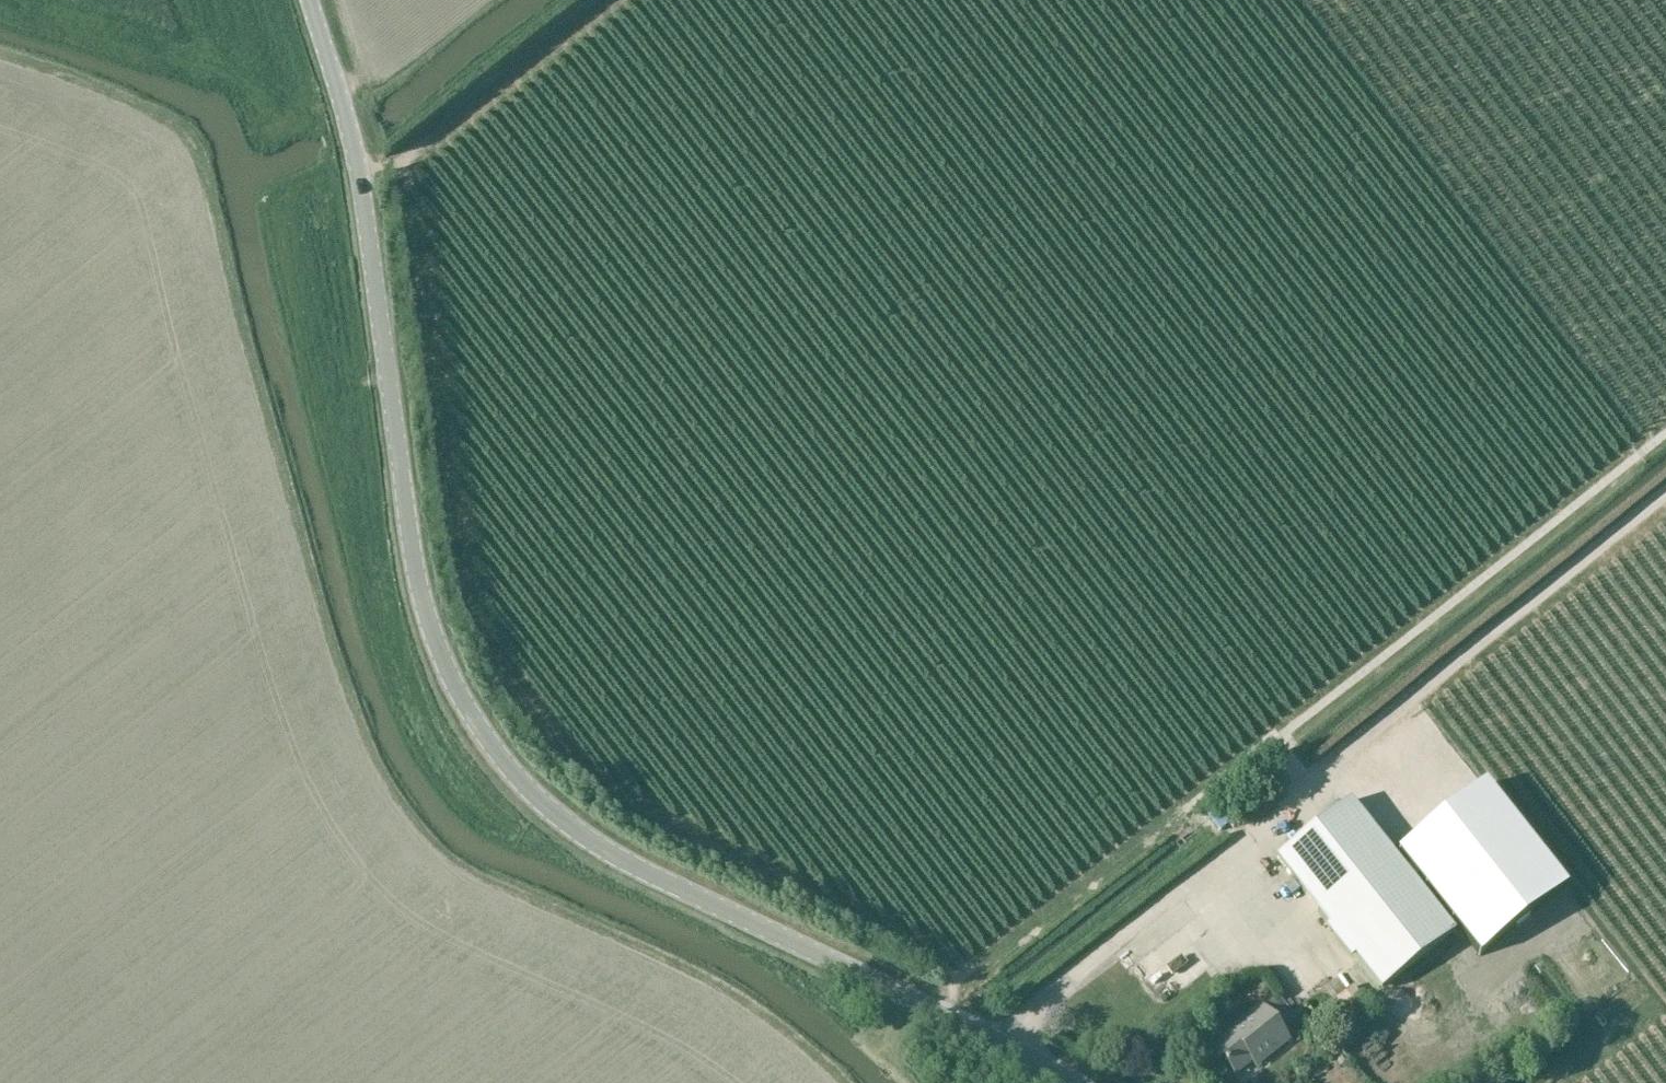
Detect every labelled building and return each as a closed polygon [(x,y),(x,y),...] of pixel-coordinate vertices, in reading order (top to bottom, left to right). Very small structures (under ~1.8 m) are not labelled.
[(1479,775),(1392,841),(1481,963),(1568,895),(1479,775)] [(1282,857),(1381,992),(1457,936),(1358,802),(1282,857)] [(1200,814),(1215,836),(1224,831),(1209,808),(1200,814)] [(1278,997),(1267,1005),(1275,1016),(1286,1007),(1278,997)] [(1214,1048),(1234,1074),(1250,1061),(1255,1066),(1286,1041),(1262,1010),(1214,1048)]
